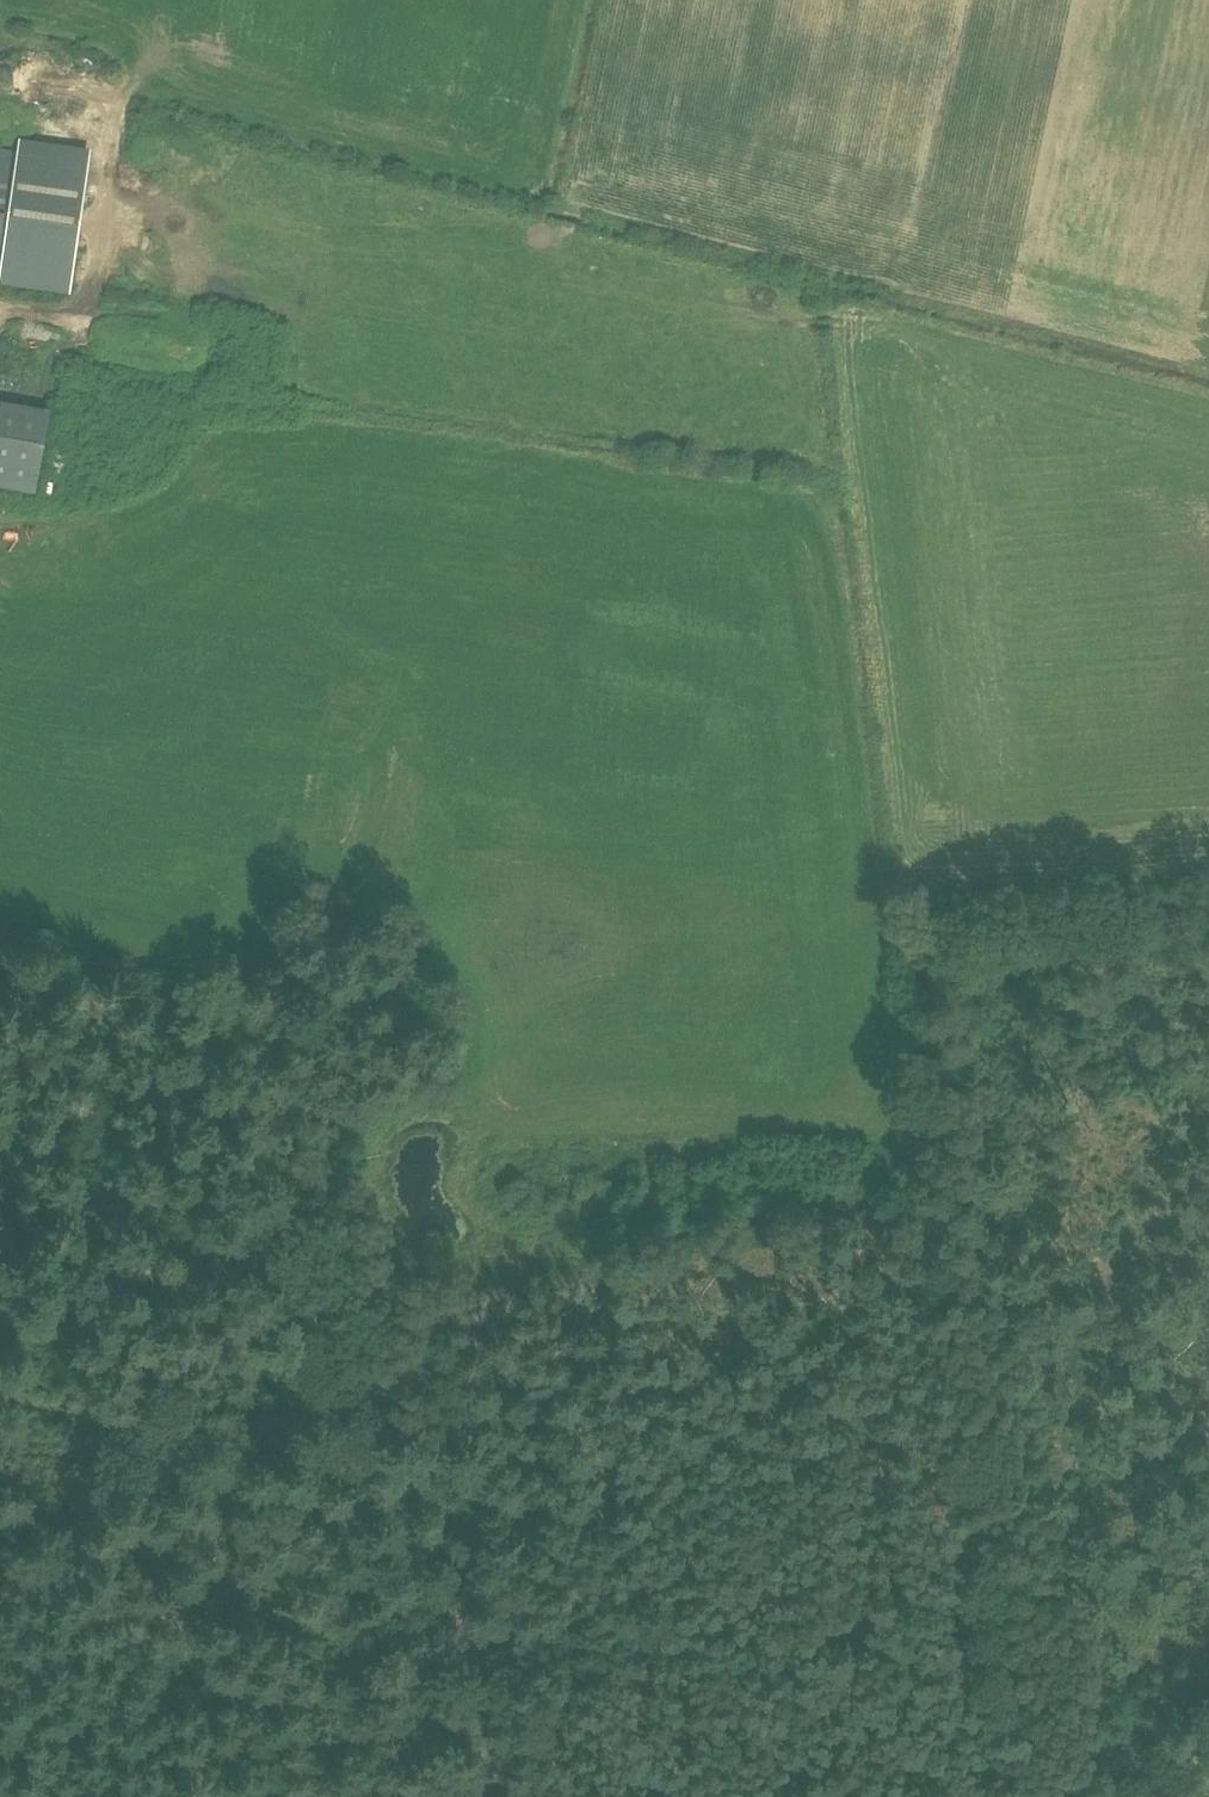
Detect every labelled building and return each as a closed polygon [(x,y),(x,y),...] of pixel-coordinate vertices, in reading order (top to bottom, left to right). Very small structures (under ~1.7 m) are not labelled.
[(5,269),(4,282),(69,290),(90,148),(25,138),(22,153),(0,149),(0,268),(5,269)] [(34,492),(48,416),(0,408),(0,486),(34,492)]
